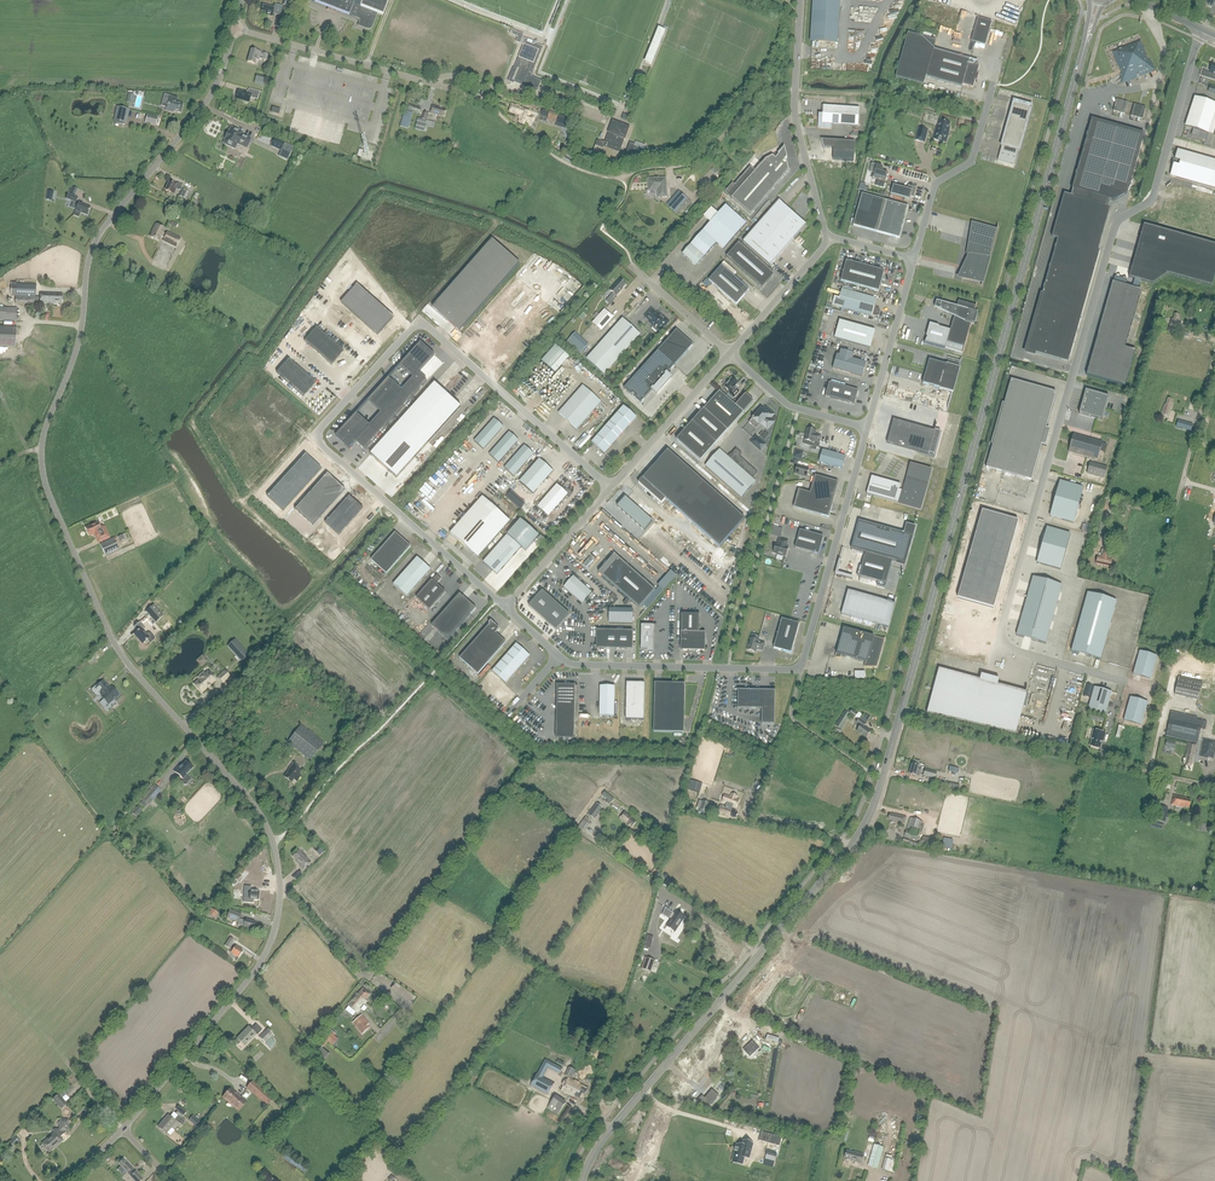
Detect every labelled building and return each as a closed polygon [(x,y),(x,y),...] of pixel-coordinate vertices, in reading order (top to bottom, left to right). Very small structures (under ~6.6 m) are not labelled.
[(328,7),(327,10),(328,10),(334,13),(335,10),(358,19),(359,21),(358,26),(367,29),(368,30),(370,29),(371,28),(372,27),(378,14),(383,16),(389,0),(310,0),(328,7)] [(812,41),(836,42),(838,0),(814,0),(812,41)] [(263,6),(261,12),(266,13),(265,15),(272,17),(272,14),(281,15),(282,6),(274,4),(273,8),(263,6)] [(1015,25),(1017,18),(1003,13),(1000,20),(1015,25)] [(992,22),(978,18),(974,30),(988,34),(992,22)] [(651,65),(665,30),(658,28),(644,62),(651,65)] [(510,34),(518,37),(516,42),(520,44),(523,36),(519,35),(520,33),(512,30),(510,34)] [(934,49),(936,41),(908,33),(895,77),(923,85),(926,77),(962,87),(962,84),(973,87),(975,79),(977,79),(978,76),(976,76),(979,65),(969,62),(970,59),(934,49)] [(515,68),(513,68),(508,81),(513,83),(514,82),(537,91),(541,81),(531,76),(543,47),(538,45),(537,43),(534,44),(534,45),(527,42),(528,40),(525,38),(522,44),(524,45),(515,67),(515,68)] [(1140,41),(1113,51),(1122,74),(1119,75),(1121,79),(1120,80),(1122,83),(1156,70),(1151,58),(1148,59),(1140,41)] [(269,61),(271,55),(264,53),(261,52),(251,49),(247,62),(255,64),(256,60),(259,61),(259,59),(269,61)] [(1213,63),(1209,72),(1201,68),(1203,69),(1201,75),(1211,79),(1213,74),(1214,75),(1214,64),(1213,63)] [(254,83),(264,86),(265,79),(256,77),(254,83)] [(248,103),(249,102),(250,98),(257,100),(260,92),(249,89),(248,93),(239,91),(236,98),(244,101),(245,103),(247,103),(248,103)] [(174,111),(180,113),(183,104),(176,102),(177,97),(169,95),(165,110),(173,113),(174,111)] [(1185,126),(1208,133),(1214,112),(1214,104),(1194,98),(1185,126)] [(1113,111),(1125,114),(1128,102),(1116,99),(1113,111)] [(1015,166),(1018,152),(1020,152),(1033,105),(1013,100),(1000,147),(1002,147),(998,161),(1015,166)] [(421,108),(409,104),(407,110),(419,114),(421,108)] [(520,105),(516,104),(516,106),(511,104),(510,109),(517,112),(517,114),(519,115),(518,118),(520,119),(518,122),(524,124),(526,120),(527,121),(528,118),(530,119),(531,121),(532,121),(534,120),(534,119),(534,117),(532,117),(531,118),(528,117),(529,116),(530,113),(530,112),(521,109),(519,108),(520,105)] [(1134,104),(1131,115),(1142,119),(1145,107),(1134,104)] [(129,109),(116,106),(113,121),(126,124),(129,109)] [(444,110),(444,109),(432,106),(430,113),(442,117),(442,116),(445,117),(446,111),(444,110)] [(819,115),(818,127),(830,128),(831,124),(858,126),(859,108),(823,106),(822,115),(819,115)] [(614,116),(616,110),(610,108),(608,114),(614,116)] [(543,109),(541,115),(547,118),(548,117),(550,111),(543,109)] [(400,126),(408,129),(412,113),(404,111),(400,126)] [(557,120),(559,115),(550,111),(548,117),(550,118),(551,116),(554,117),(554,119),(557,120)] [(417,118),(415,129),(424,131),(426,120),(428,114),(424,113),(422,119),(417,118)] [(556,123),(563,125),(564,123),(566,117),(559,115),(557,120),(556,123)] [(147,116),(145,123),(156,125),(158,118),(147,116)] [(1038,315),(1028,351),(1068,363),(1099,250),(1098,250),(1110,207),(1109,206),(1110,201),(1112,202),(1127,193),(1144,134),(1092,119),(1072,189),(1073,189),(1071,196),(1064,194),(1052,237),(1059,239),(1043,296),(1052,299),(1047,318),(1038,315)] [(595,143),(596,144),(593,152),(616,161),(624,139),(625,139),(630,127),(612,120),(607,132),(609,133),(608,136),(607,136),(605,142),(602,141),(602,142),(597,140),(595,143)] [(949,127),(950,123),(939,120),(938,126),(936,126),(933,139),(946,143),(949,130),(949,127)] [(928,130),(919,127),(915,140),(924,142),(928,130)] [(233,148),(234,148),(237,143),(246,147),(250,140),(241,135),(242,133),(231,128),(229,132),(228,131),(225,138),(226,139),(224,143),(229,145),(228,146),(233,148)] [(284,143),(275,139),(272,144),(282,149),(281,150),(290,154),(293,148),(284,143)] [(821,140),(823,147),(834,148),(833,153),(833,160),(854,161),(854,154),(855,142),(821,140)] [(626,152),(627,152),(626,156),(633,159),(634,154),(645,158),(648,158),(655,157),(655,156),(662,155),(662,156),(667,156),(666,148),(661,149),(661,148),(654,149),(654,150),(647,151),(633,146),(634,144),(630,142),(626,152)] [(733,184),(725,193),(731,198),(732,198),(751,214),(789,171),(786,162),(784,161),(787,157),(784,147),(778,154),(779,155),(775,159),(772,156),(765,160),(755,171),(750,167),(734,185),(733,184)] [(1192,182),(1214,188),(1214,161),(1199,156),(1183,152),(1183,153),(1179,152),(1172,175),(1176,176),(1176,177),(1193,182),(1192,182)] [(882,167),(871,164),(869,172),(874,173),(872,178),(877,180),(876,185),(883,187),(884,182),(885,182),(888,173),(884,172),(882,167)] [(649,179),(649,184),(648,184),(648,188),(652,187),(653,187),(653,189),(658,189),(659,196),(666,196),(665,178),(649,179)] [(169,181),(165,190),(174,194),(176,189),(178,190),(180,190),(181,187),(181,185),(178,184),(176,184),(176,185),(169,181)] [(913,197),(916,188),(908,185),(907,189),(893,185),(890,194),(910,200),(911,196),(913,197)] [(178,196),(188,200),(191,194),(181,189),(178,196)] [(679,191),(666,204),(678,215),(684,208),(681,205),(687,198),(679,191)] [(78,197),(67,193),(65,199),(76,203),(78,197)] [(853,226),(876,232),(900,238),(908,207),(862,194),(853,226)] [(743,242),(770,266),(806,225),(779,201),(743,242)] [(87,215),(90,207),(78,203),(76,210),(74,214),(75,216),(77,217),(79,216),(80,212),(87,215)] [(702,231),(690,245),(704,257),(716,243),(723,249),(746,223),(725,205),(702,231)] [(982,286),(998,226),(997,229),(971,222),(966,255),(969,255),(963,277),(982,282),(981,286),(982,286)] [(153,229),(154,229),(150,237),(159,241),(161,237),(164,238),(163,241),(176,247),(180,238),(167,232),(166,235),(163,233),(165,229),(156,224),(153,229)] [(1086,375),(1125,386),(1135,351),(1125,348),(1141,290),(1138,289),(1140,280),(1153,284),(1168,274),(1212,286),(1214,275),(1214,245),(1144,225),(1129,277),(1134,279),(1132,288),(1113,282),(1086,375)] [(492,239),(432,308),(460,332),(520,264),(492,239)] [(774,274),(739,243),(726,257),(762,288),(774,274)] [(704,257),(690,245),(682,254),(696,266),(704,257)] [(879,292),(884,271),(846,261),(841,281),(879,292)] [(736,304),(749,290),(722,266),(709,280),(736,304)] [(622,288),(626,284),(620,280),(617,283),(610,290),(617,296),(623,288),(622,288)] [(11,283),(11,296),(15,296),(15,297),(15,303),(29,304),(39,304),(39,297),(35,297),(36,284),(33,284),(16,284),(16,283),(11,282),(11,283)] [(357,284),(341,303),(377,335),(393,318),(388,314),(389,313),(357,284)] [(834,297),(832,305),(872,316),(872,315),(876,316),(879,315),(880,311),(878,309),(876,308),(875,306),(877,298),(842,289),(839,298),(834,297)] [(57,304),(57,303),(62,303),(63,295),(53,294),(53,293),(49,293),(49,294),(45,293),(40,293),(40,303),(57,304)] [(937,308),(937,309),(954,317),(950,330),(933,325),(924,343),(945,348),(947,342),(964,347),(962,353),(963,353),(971,324),(974,325),(978,312),(975,311),(977,303),(976,303),(976,306),(958,301),(957,307),(940,302),(941,301),(940,302),(936,301),(935,307),(937,308)] [(478,322),(510,350),(527,330),(495,302),(478,322)] [(17,321),(17,308),(0,307),(0,320),(17,321)] [(592,323),(601,331),(614,317),(604,309),(592,323)] [(664,326),(668,321),(663,317),(663,318),(658,313),(657,314),(652,310),(645,316),(651,321),(650,322),(659,330),(663,326),(664,326)] [(1176,333),(1180,317),(1179,317),(1179,315),(1175,314),(1173,319),(1172,319),(1168,331),(1176,333)] [(604,375),(640,334),(622,318),(586,359),(604,375)] [(835,339),(870,348),(875,330),(840,321),(835,339)] [(0,326),(0,346),(15,347),(16,327),(0,326)] [(316,327),(304,341),(331,365),(344,351),(316,327)] [(676,330),(661,347),(658,350),(675,365),(693,345),(676,330)] [(575,333),(567,342),(580,354),(589,345),(575,333)] [(357,413),(336,436),(350,448),(356,442),(365,450),(427,381),(418,373),(434,355),(421,343),(400,365),(413,378),(402,390),(389,378),(368,401),(381,413),(370,425),(357,413)] [(553,345),(538,360),(553,375),(549,379),(553,382),(565,370),(560,365),(567,358),(553,345)] [(667,374),(670,370),(675,365),(658,350),(650,359),(667,374)] [(833,369),(862,377),(866,363),(852,359),(854,354),(841,350),(839,355),(837,354),(833,369)] [(946,364),(929,360),(923,383),(940,388),(939,389),(953,393),(960,368),(959,367),(961,358),(960,361),(949,358),(948,364),(946,364)] [(288,359),(276,373),(304,397),(316,383),(288,359)] [(667,374),(650,359),(640,371),(656,385),(652,390),(657,394),(671,378),(667,374)] [(640,403),(648,395),(652,390),(656,385),(640,371),(624,389),(640,403)] [(734,387),(738,383),(731,378),(724,387),(729,392),(728,393),(733,398),(739,391),(734,387)] [(986,468),(1031,480),(1041,444),(1045,445),(1049,430),(1046,429),(1056,392),(1011,380),(1004,403),(1002,403),(991,443),(993,444),(986,468)] [(858,390),(829,382),(825,396),(854,404),(858,390)] [(435,383),(370,455),(396,478),(461,407),(435,383)] [(577,429),(601,401),(582,385),(558,413),(577,429)] [(1086,390),(1079,414),(1102,420),(1109,397),(1086,390)] [(676,440),(700,461),(743,412),(735,405),(719,391),(676,440)] [(753,401),(745,394),(735,405),(743,412),(753,401)] [(1168,418),(1173,402),(1172,402),(1172,400),(1168,398),(1166,404),(1164,404),(1161,416),(1168,418)] [(591,442),(604,454),(636,417),(624,406),(591,442)] [(774,422),(770,418),(774,414),(766,408),(763,411),(762,410),(759,413),(758,413),(754,417),(753,417),(749,422),(756,428),(760,424),(767,430),(774,422)] [(494,419),(474,441),(483,449),(503,427),(494,419)] [(893,420),(887,443),(928,454),(929,453),(934,454),(941,431),(935,429),(936,424),(937,424),(936,423),(934,431),(893,420)] [(1190,433),(1192,426),(1178,422),(1176,429),(1190,433)] [(818,448),(820,441),(819,440),(820,436),(816,435),(814,435),(815,431),(808,429),(804,440),(805,440),(803,444),(812,446),(811,449),(816,451),(817,448),(818,448)] [(509,432),(489,455),(498,463),(519,440),(509,432)] [(1098,459),(1102,442),(1073,434),(1069,450),(1098,459)] [(760,449),(765,445),(756,437),(751,441),(760,449)] [(524,445),(504,468),(513,476),(534,454),(524,445)] [(752,479),(757,473),(739,456),(742,454),(736,449),(728,458),(719,450),(705,466),(741,498),(756,482),(752,479)] [(745,519),(668,450),(654,466),(653,465),(638,483),(661,503),(665,499),(720,547),(745,519)] [(795,450),(793,458),(799,459),(801,460),(803,452),(795,450)] [(819,462),(842,468),(845,456),(822,450),(819,462)] [(321,469),(305,454),(267,496),(283,511),(321,469)] [(533,494),(553,471),(539,459),(519,482),(533,494)] [(1090,463),(1087,473),(1104,477),(1107,467),(1090,463)] [(806,477),(808,469),(797,466),(795,473),(806,477)] [(899,502),(899,503),(916,508),(921,509),(929,479),(932,468),(930,475),(913,470),(909,469),(908,473),(903,489),(900,488),(901,484),(871,476),(866,494),(896,502),(896,501),(899,502)] [(327,473),(295,509),(313,526),(345,489),(327,473)] [(829,517),(838,482),(815,476),(813,483),(810,493),(798,490),(793,507),(829,517)] [(1060,481),(1050,516),(1073,523),(1083,488),(1060,481)] [(569,498),(573,494),(568,489),(566,492),(557,484),(537,507),(548,517),(566,496),(569,498)] [(509,491),(504,496),(519,509),(524,504),(509,491)] [(339,536),(363,509),(350,496),(325,523),(339,536)] [(478,558),(510,521),(483,497),(450,533),(478,558)] [(625,497),(617,506),(644,530),(652,521),(625,497)] [(978,509),(975,521),(992,526),(995,514),(978,509)] [(604,525),(609,519),(599,510),(594,516),(604,525)] [(1104,516),(1103,516),(1104,512),(1101,511),(1100,515),(1099,515),(1094,536),(1095,536),(1094,540),(1097,541),(1098,540),(1098,537),(1099,537),(1104,516)] [(773,514),(771,520),(778,522),(780,516),(773,514)] [(995,514),(992,526),(1009,531),(1013,519),(995,514)] [(539,536),(521,520),(483,562),(497,575),(521,547),(525,551),(539,536)] [(885,584),(892,560),(905,564),(915,529),(906,526),(904,533),(859,521),(851,549),(865,553),(859,577),(885,584)] [(975,521),(971,533),(989,538),(992,526),(975,521)] [(109,538),(104,527),(101,528),(98,522),(86,528),(90,536),(94,534),(98,543),(109,538)] [(992,526),(989,538),(1006,543),(1009,531),(992,526)] [(1047,528),(1037,562),(1060,569),(1070,534),(1047,528)] [(818,554),(823,537),(800,530),(795,548),(818,554)] [(386,574),(411,546),(395,533),(371,560),(386,574)] [(971,533),(968,545),(986,549),(987,544),(989,538),(971,533)] [(106,557),(120,550),(114,538),(100,544),(103,552),(106,557)] [(777,545),(775,544),(773,552),(777,554),(783,556),(783,555),(786,556),(788,548),(785,547),(785,545),(786,545),(787,541),(779,538),(777,545)] [(989,538),(987,544),(1005,548),(1006,543),(989,538)] [(1101,543),(1098,540),(1097,541),(1092,545),(1095,548),(1101,543)] [(987,544),(986,549),(1003,554),(1005,548),(987,544)] [(1109,560),(1111,551),(1110,551),(1111,545),(1106,544),(1106,546),(1104,546),(1103,550),(1102,549),(1100,558),(1109,560)] [(968,545),(963,562),(981,567),(982,561),(984,555),(986,549),(968,545)] [(986,549),(984,555),(1001,560),(1003,554),(986,549)] [(598,572),(639,608),(655,590),(614,554),(598,572)] [(984,555),(982,561),(1000,566),(1001,560),(984,555)] [(582,564),(588,569),(594,561),(588,556),(582,564)] [(407,596),(431,569),(417,557),(393,584),(407,596)] [(982,561),(981,567),(998,572),(1000,566),(982,561)] [(963,562),(960,574),(978,578),(979,573),(981,567),(963,562)] [(981,567),(979,573),(997,577),(998,572),(981,567)] [(979,573),(978,578),(995,583),(997,577),(979,573)] [(436,584),(441,578),(437,574),(416,598),(430,610),(445,592),(436,584)] [(960,574),(957,585),(974,590),(978,578),(960,574)] [(591,592),(573,576),(563,587),(582,603),(591,592)] [(1031,577),(1015,635),(1044,643),(1060,585),(1031,577)] [(978,578),(974,590),(992,595),(995,583),(978,578)] [(957,585),(954,597),(971,602),(974,590),(957,585)] [(542,590),(528,606),(556,630),(569,615),(542,590)] [(974,590),(971,602),(989,607),(992,595),(974,590)] [(894,604),(848,591),(841,615),(888,627),(894,604)] [(1087,592),(1071,651),(1100,659),(1116,601),(1087,592)] [(464,597),(460,593),(431,625),(444,636),(448,640),(471,613),(472,613),(476,608),(469,602),(464,598),(464,597)] [(155,623),(163,616),(154,605),(146,612),(155,623)] [(630,623),(630,608),(605,608),(605,623),(630,623)] [(968,629),(971,617),(954,612),(951,624),(968,629)] [(700,614),(681,614),(680,650),(705,651),(705,632),(699,632),(700,614)] [(986,634),(989,622),(971,617),(968,629),(986,634)] [(774,648),(791,653),(799,624),(782,619),(774,648)] [(477,674),(506,642),(495,633),(499,628),(491,621),(488,623),(489,624),(459,658),(477,674)] [(138,631),(134,634),(142,644),(147,640),(150,643),(154,640),(154,638),(150,633),(148,633),(146,634),(143,630),(145,628),(139,622),(134,627),(138,631)] [(965,640),(968,629),(951,624),(947,635),(965,640)] [(653,625),(641,625),(641,649),(653,649),(653,625)] [(864,666),(864,667),(877,667),(885,638),(884,638),(884,639),(843,628),(839,643),(835,657),(841,658),(841,657),(841,655),(867,662),(865,666),(864,666)] [(982,645),(986,634),(968,629),(965,640),(982,645)] [(596,630),(596,648),(632,649),(633,631),(596,630)] [(962,652),(965,640),(947,635),(944,647),(962,652)] [(758,641),(751,638),(749,642),(748,642),(747,646),(748,646),(747,650),(755,652),(756,649),(762,651),(764,643),(758,641)] [(979,657),(982,645),(965,640),(962,652),(979,657)] [(237,656),(242,661),(248,655),(241,647),(237,643),(232,647),(239,655),(237,656)] [(530,656),(516,643),(492,671),(506,683),(530,656)] [(102,662),(107,657),(101,650),(96,655),(97,656),(95,658),(98,661),(100,659),(102,662)] [(1150,679),(1157,656),(1139,651),(1133,674),(1150,679)] [(1175,695),(1214,705),(1214,660),(1185,653),(1175,695)] [(203,666),(209,660),(203,654),(197,660),(203,666)] [(939,669),(927,714),(1015,734),(1027,692),(998,684),(999,679),(981,674),(980,679),(939,669)] [(225,671),(218,677),(223,683),(230,676),(225,671)] [(194,684),(202,692),(215,680),(208,672),(205,675),(203,673),(199,677),(200,679),(194,684)] [(101,697),(108,704),(119,695),(118,694),(118,693),(116,691),(115,691),(112,687),(110,689),(103,681),(99,685),(98,684),(98,683),(92,689),(97,696),(100,693),(102,696),(101,697)] [(644,719),(645,683),(626,683),(625,719),(644,719)] [(684,733),(685,684),(654,683),(653,732),(684,733)] [(574,739),(575,685),(556,685),(556,738),(574,739)] [(614,716),(614,701),(614,686),(600,686),(599,716),(614,716)] [(1112,692),(1094,687),(1088,710),(1105,715),(1112,692)] [(774,724),(775,691),(738,690),(737,708),(762,709),(761,724),(774,724)] [(1124,720),(1141,725),(1148,702),(1130,697),(1124,720)] [(839,728),(849,713),(845,710),(835,725),(839,728)] [(1197,718),(1170,712),(1165,736),(1197,743),(1200,728),(1205,729),(1207,721),(1197,719),(1197,718)] [(861,726),(857,731),(866,737),(870,731),(864,726),(866,723),(859,719),(856,723),(861,726)] [(324,743),(301,725),(287,742),(310,760),(324,743)] [(1099,749),(1102,741),(1103,741),(1105,733),(1093,730),(1091,738),(1092,738),(1090,746),(1099,749)] [(1203,739),(1200,757),(1208,758),(1208,757),(1213,758),(1214,750),(1214,741),(1203,739)] [(1188,742),(1184,758),(1186,759),(1184,766),(1191,767),(1191,765),(1193,765),(1197,744),(1188,742)] [(181,763),(174,771),(182,779),(181,780),(181,781),(181,783),(184,785),(185,785),(186,784),(192,779),(187,774),(193,767),(186,761),(182,766),(180,764),(181,763)] [(916,775),(919,776),(921,769),(918,768),(919,766),(911,763),(908,775),(916,777),(916,775)] [(302,771),(293,764),(288,770),(289,770),(284,777),(291,782),(293,779),(297,781),(301,775),(299,774),(302,771)] [(937,772),(925,769),(923,775),(935,778),(937,772)] [(690,780),(688,789),(696,791),(699,782),(690,780)] [(161,791),(154,785),(141,799),(148,806),(161,791)] [(711,785),(709,794),(718,797),(721,788),(711,785)] [(1189,807),(1190,800),(1186,799),(1186,798),(1173,795),(1171,805),(1184,807),(1184,806),(1189,807)] [(706,814),(710,803),(703,801),(699,812),(706,814)] [(596,803),(588,814),(594,820),(603,808),(596,803)] [(736,810),(720,805),(717,814),(729,818),(729,816),(736,818),(738,813),(736,812),(736,810)] [(1165,822),(1168,808),(1157,805),(1154,820),(1165,822)] [(138,806),(134,810),(138,814),(142,810),(138,806)] [(632,826),(635,822),(630,818),(631,816),(625,811),(619,818),(628,826),(630,824),(632,826)] [(903,824),(905,816),(892,813),(892,814),(890,814),(888,819),(895,821),(895,822),(903,824)] [(920,832),(923,821),(910,818),(907,828),(920,832)] [(583,820),(578,827),(584,832),(589,825),(583,820)] [(919,834),(906,830),(904,836),(916,841),(919,834)] [(936,839),(922,837),(921,846),(934,848),(936,839)] [(296,862),(303,869),(311,862),(304,854),(303,855),(298,850),(292,856),(297,861),(296,862)] [(302,874),(299,870),(292,877),(295,880),(302,874)] [(244,886),(243,902),(253,903),(253,899),(258,900),(259,891),(251,890),(251,887),(244,886)] [(665,908),(662,914),(669,918),(671,919),(668,924),(676,928),(684,917),(676,912),(674,916),(672,914),(673,912),(665,907),(665,908)] [(238,921),(237,925),(252,929),(254,921),(246,918),(245,921),(239,919),(241,914),(229,909),(226,917),(238,921)] [(723,932),(720,938),(729,943),(724,951),(731,956),(729,959),(736,963),(742,952),(733,946),(736,940),(723,932)] [(235,940),(230,937),(224,946),(229,949),(230,948),(233,944),(235,940)] [(243,951),(235,945),(233,944),(230,948),(232,950),(231,949),(229,951),(238,958),(243,951)] [(652,959),(645,957),(641,969),(648,971),(652,959)] [(357,993),(347,1005),(357,1013),(367,1001),(365,1000),(370,994),(363,989),(358,994),(357,993)] [(353,1023),(362,1034),(369,1029),(366,1026),(369,1024),(362,1015),(353,1023)] [(237,1039),(234,1042),(238,1045),(240,1042),(242,1040),(246,1044),(256,1034),(257,1035),(262,1030),(256,1024),(251,1029),(248,1027),(237,1039)] [(328,1043),(336,1034),(329,1028),(321,1038),(328,1043)] [(274,1036),(267,1029),(259,1037),(270,1049),(275,1043),(271,1039),(274,1036)] [(753,1041),(744,1050),(750,1056),(759,1048),(753,1041)] [(326,1059),(331,1053),(324,1046),(318,1052),(326,1059)] [(536,1074),(530,1085),(548,1094),(554,1083),(541,1076),(547,1065),(560,1072),(562,1068),(545,1059),(537,1074),(536,1074)] [(575,1070),(569,1067),(564,1075),(570,1078),(575,1070)] [(702,1068),(694,1076),(702,1085),(710,1077),(702,1068)] [(317,1078),(312,1083),(316,1087),(321,1082),(317,1078)] [(587,1090),(581,1087),(582,1085),(567,1078),(561,1090),(573,1096),(574,1095),(580,1098),(582,1093),(584,1095),(587,1090)] [(251,1092),(252,1091),(264,1102),(270,1096),(253,1080),(246,1088),(251,1092)] [(687,1099),(696,1089),(690,1083),(681,1094),(687,1099)] [(238,1111),(246,1102),(230,1088),(222,1097),(238,1111)] [(702,1095),(697,1101),(700,1104),(702,1101),(709,1107),(718,1095),(712,1089),(704,1098),(702,1095)] [(61,1109),(67,1104),(58,1094),(52,1099),(61,1109)] [(565,1102),(555,1096),(547,1108),(557,1115),(565,1102)] [(186,1112),(179,1105),(176,1109),(183,1116),(186,1112)] [(157,1127),(165,1134),(176,1122),(167,1115),(157,1127)] [(184,1121),(177,1115),(174,1119),(181,1125),(184,1121)] [(193,1116),(188,1121),(196,1127),(200,1122),(193,1116)] [(60,1120),(59,1125),(60,1125),(60,1129),(54,1128),(53,1130),(55,1133),(41,1146),(43,1144),(49,1151),(51,1150),(52,1150),(51,1149),(62,1140),(59,1137),(66,1130),(67,1131),(68,1121),(70,1121),(61,1120),(61,1121),(60,1120)] [(850,1130),(845,1129),(843,1128),(841,1136),(847,1137),(850,1130)] [(15,1146),(20,1141),(15,1136),(10,1142),(15,1146)] [(735,1152),(732,1164),(732,1165),(734,1157),(736,1157),(736,1158),(737,1158),(738,1158),(743,1159),(742,1160),(743,1160),(744,1156),(748,1157),(748,1158),(749,1158),(752,1144),(743,1141),(742,1146),(737,1145),(736,1148),(735,1147),(735,1148),(736,1148),(735,1152),(734,1152),(735,1152)] [(884,1147),(874,1144),(868,1166),(878,1168),(884,1147)] [(777,1153),(767,1150),(763,1164),(773,1167),(777,1153)] [(851,1159),(860,1162),(863,1153),(853,1151),(853,1152),(846,1150),(844,1156),(851,1158),(851,1159)] [(143,1178),(136,1170),(135,1171),(132,1168),(132,1167),(127,1161),(124,1158),(119,1163),(127,1172),(130,1175),(130,1176),(135,1180),(141,1180),(143,1178)] [(885,1158),(881,1169),(893,1172),(896,1161),(885,1158)]
